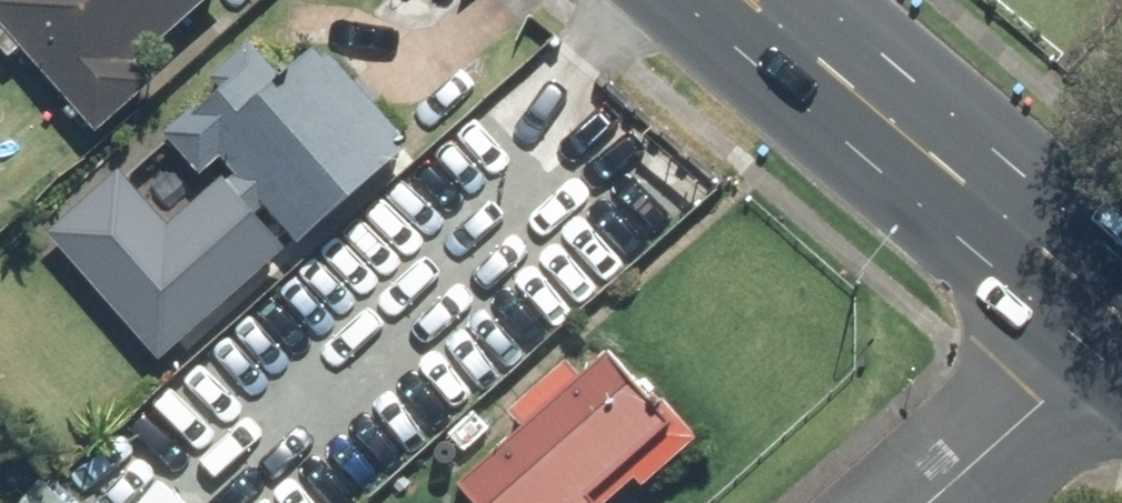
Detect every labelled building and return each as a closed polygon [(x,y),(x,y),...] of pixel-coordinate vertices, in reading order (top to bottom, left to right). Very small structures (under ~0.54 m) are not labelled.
[(88,134),(133,97),(133,54),(202,0),(0,0),(0,28),(88,134)] [(193,175),(213,157),(294,245),(403,145),(309,43),(274,75),(239,37),(197,76),(209,89),(157,136),(193,175)] [(150,142),(41,233),(142,354),(267,250),(206,178),(191,190),(150,142)] [(312,292),(410,406),(583,258),(484,144),(312,292)] [(626,483),(637,496),(700,446),(618,344),(548,400),(535,385),(501,412),(514,429),(448,482),(465,502),(601,502),(626,483)] [(0,499),(0,502),(58,502),(23,473),(0,499)]
